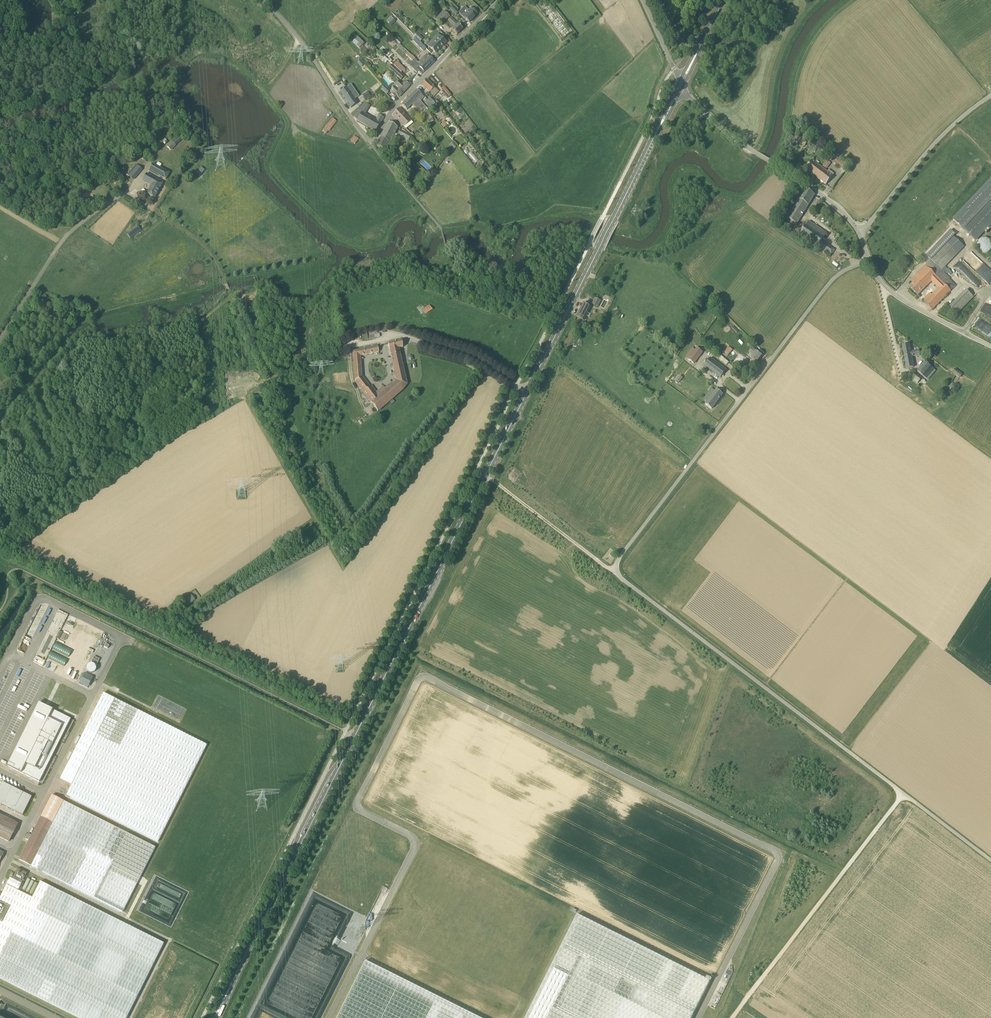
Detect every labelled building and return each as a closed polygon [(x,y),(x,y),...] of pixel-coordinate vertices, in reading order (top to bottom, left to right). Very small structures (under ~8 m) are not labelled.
[(572,31),(548,0),(534,0),(533,0),(562,38),(572,31)] [(451,5),(449,8),(456,15),(459,12),(453,6),(453,7),(451,5)] [(462,15),(469,22),(475,17),(474,16),(478,13),(471,6),(467,10),(468,11),(466,13),(465,12),(462,15)] [(441,24),(450,16),(444,10),(435,18),(441,24)] [(457,35),(463,29),(451,17),(448,19),(455,26),(452,29),(457,35)] [(414,35),(420,41),(423,39),(416,32),(414,35)] [(362,46),(364,43),(357,36),(354,39),(362,46)] [(436,53),(446,42),(440,36),(429,47),(436,53)] [(423,51),(426,48),(416,38),(413,40),(423,51)] [(434,61),(427,54),(419,62),(422,66),(425,63),(428,67),(434,61)] [(422,66),(419,62),(414,58),(412,59),(415,63),(417,64),(416,65),(418,66),(415,69),(421,75),(428,67),(425,63),(422,66)] [(391,65),(389,62),(386,65),(389,68),(401,79),(404,77),(391,65)] [(405,81),(402,84),(396,78),(393,82),(396,85),(398,88),(403,93),(410,86),(405,81)] [(434,97),(438,92),(434,88),(435,87),(427,79),(422,85),(434,97)] [(386,93),(389,90),(385,85),(381,88),(386,93)] [(399,98),(403,93),(398,88),(396,85),(394,87),(390,91),(392,93),(391,94),(395,97),(396,95),(399,98)] [(340,92),(351,108),(357,103),(346,87),(340,92)] [(446,97),(445,95),(448,92),(444,87),(441,90),(442,90),(439,92),(444,98),(446,97)] [(424,97),(421,95),(422,94),(416,89),(410,96),(415,101),(417,99),(419,97),(421,100),(424,97)] [(415,101),(410,96),(402,105),(406,109),(412,104),(414,106),(419,102),(417,99),(415,101)] [(431,108),(435,103),(430,98),(425,102),(431,108)] [(376,120),(365,114),(370,106),(365,102),(359,109),(354,117),(357,120),(357,121),(376,131),(384,117),(379,114),(376,120)] [(404,126),(411,121),(399,107),(393,115),(404,126)] [(423,117),(427,122),(433,118),(428,112),(423,117)] [(331,117),(322,132),(327,135),(336,120),(331,117)] [(376,146),(385,151),(398,127),(388,122),(376,146)] [(408,140),(411,135),(400,129),(398,134),(408,140)] [(171,151),(176,146),(182,140),(177,134),(171,140),(172,140),(166,145),(171,151)] [(354,135),(350,141),(355,144),(359,138),(354,135)] [(805,146),(808,142),(799,135),(796,139),(805,146)] [(845,171),(848,168),(832,155),(829,159),(845,171)] [(815,176),(822,168),(812,160),(805,169),(815,176)] [(827,160),(822,166),(826,169),(831,163),(827,160)] [(166,180),(169,173),(153,164),(149,171),(166,180)] [(128,175),(133,180),(142,170),(137,165),(128,175)] [(201,167),(196,173),(200,176),(204,169),(201,167)] [(826,185),(833,176),(822,168),(815,176),(824,184),(826,185)] [(154,198),(163,183),(146,174),(143,180),(151,184),(150,185),(151,186),(147,194),(154,198)] [(976,242),(990,226),(990,183),(954,221),(976,242)] [(787,218),(797,224),(815,195),(805,189),(787,218)] [(835,250),(822,242),(827,234),(808,221),(798,238),(816,250),(818,247),(831,256),(835,250)] [(127,235),(130,239),(140,231),(137,227),(127,235)] [(953,236),(925,265),(917,274),(911,280),(915,283),(910,288),(918,296),(931,281),(939,289),(932,295),(930,293),(922,300),(932,310),(956,286),(953,283),(949,279),(950,278),(942,270),(964,247),(953,236)] [(947,309),(952,315),(971,298),(966,292),(947,309)] [(598,307),(601,300),(595,297),(592,303),(598,307)] [(584,320),(591,307),(583,303),(576,317),(584,320)] [(432,309),(429,305),(422,310),(425,314),(432,309)] [(378,411),(402,390),(408,383),(399,348),(403,347),(402,341),(388,344),(396,381),(379,396),(371,385),(370,386),(362,376),(361,356),(379,352),(378,346),(353,351),(355,381),(378,411)] [(910,352),(909,344),(901,346),(905,369),(914,367),(912,357),(920,356),(919,350),(910,352)] [(728,355),(732,350),(728,347),(724,351),(728,355)] [(694,363),(702,352),(697,348),(689,359),(694,363)] [(756,362),(761,355),(752,349),(749,353),(753,356),(751,358),(756,362)] [(718,381),(723,374),(704,359),(699,367),(718,381)] [(925,377),(933,368),(925,362),(917,371),(925,377)] [(959,377),(962,374),(955,368),(952,372),(959,377)] [(917,383),(921,379),(913,373),(910,377),(917,383)] [(950,390),(955,385),(951,382),(947,387),(950,390)] [(712,409),(723,394),(716,389),(705,404),(712,409)] [(188,606),(195,600),(191,595),(184,600),(188,606)] [(87,663),(85,669),(92,672),(95,666),(87,663)] [(83,672),(77,683),(87,687),(92,676),(83,672)] [(66,796),(158,843),(208,745),(103,693),(85,729),(59,780),(71,786),(66,796)] [(6,766),(39,782),(71,718),(38,701),(6,766)] [(0,787),(0,804),(23,815),(32,797),(22,792),(2,782),(0,787)] [(19,860),(24,862),(123,912),(155,847),(64,801),(52,795),(41,817),(19,860)] [(8,841),(17,823),(0,815),(0,837),(8,841)] [(79,1017),(126,1017),(164,944),(40,882),(32,898),(18,891),(27,873),(18,868),(12,879),(10,878),(0,898),(0,978),(79,1017)] [(526,1017),(691,1017),(709,982),(577,915),(526,1017)] [(363,962),(336,1017),(480,1017),(363,962)]
